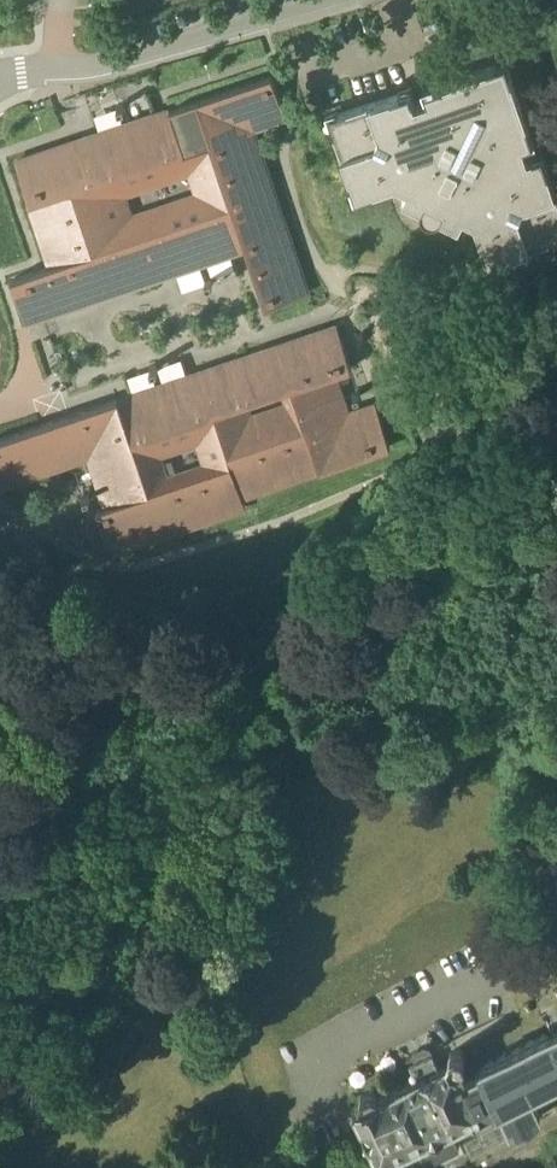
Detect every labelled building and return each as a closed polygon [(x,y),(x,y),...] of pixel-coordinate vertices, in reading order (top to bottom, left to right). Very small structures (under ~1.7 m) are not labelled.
[(122,14),(177,0),(122,0),(122,14)] [(356,197),(397,183),(408,189),(403,199),(459,226),(464,216),(475,222),(489,263),(556,240),(556,196),(543,154),(517,163),(512,149),(534,142),(506,61),(425,88),(429,99),(415,103),(410,88),(329,116),(356,197)] [(86,137),(16,161),(52,266),(41,269),(12,279),(27,321),(162,276),(157,262),(170,258),(174,269),(232,249),(228,239),(242,234),(266,307),(308,293),(253,128),(286,117),(272,75),(170,109),(175,123),(161,127),(157,116),(100,136),(104,146),(90,151),(86,137)] [(391,447),(377,404),(335,418),(330,405),(341,401),(332,375),(338,372),(352,368),(338,325),(203,371),(207,384),(194,389),(190,378),(133,398),(136,408),(123,413),(118,399),(0,439),(0,486),(93,455),(105,491),(116,488),(121,501),(97,509),(111,552),(246,506),(243,496),(391,447)] [(551,1031),(482,1065),(483,1068),(468,1076),(483,1107),(499,1100),(513,1128),(521,1127),(525,1125),(529,1124),(532,1122),(536,1119),(541,1113),(530,1089),(556,1076),(556,1028),(551,1031)] [(483,1107),(468,1076),(461,1062),(464,1061),(466,1055),(463,1049),(457,1047),(452,1050),(450,1056),(451,1059),(441,1064),(434,1050),(410,1061),(417,1075),(379,1094),(378,1091),(372,1089),(362,1095),(360,1100),(361,1103),(355,1106),(380,1159),(428,1135),(437,1154),(461,1142),(451,1123),(483,1107)]
